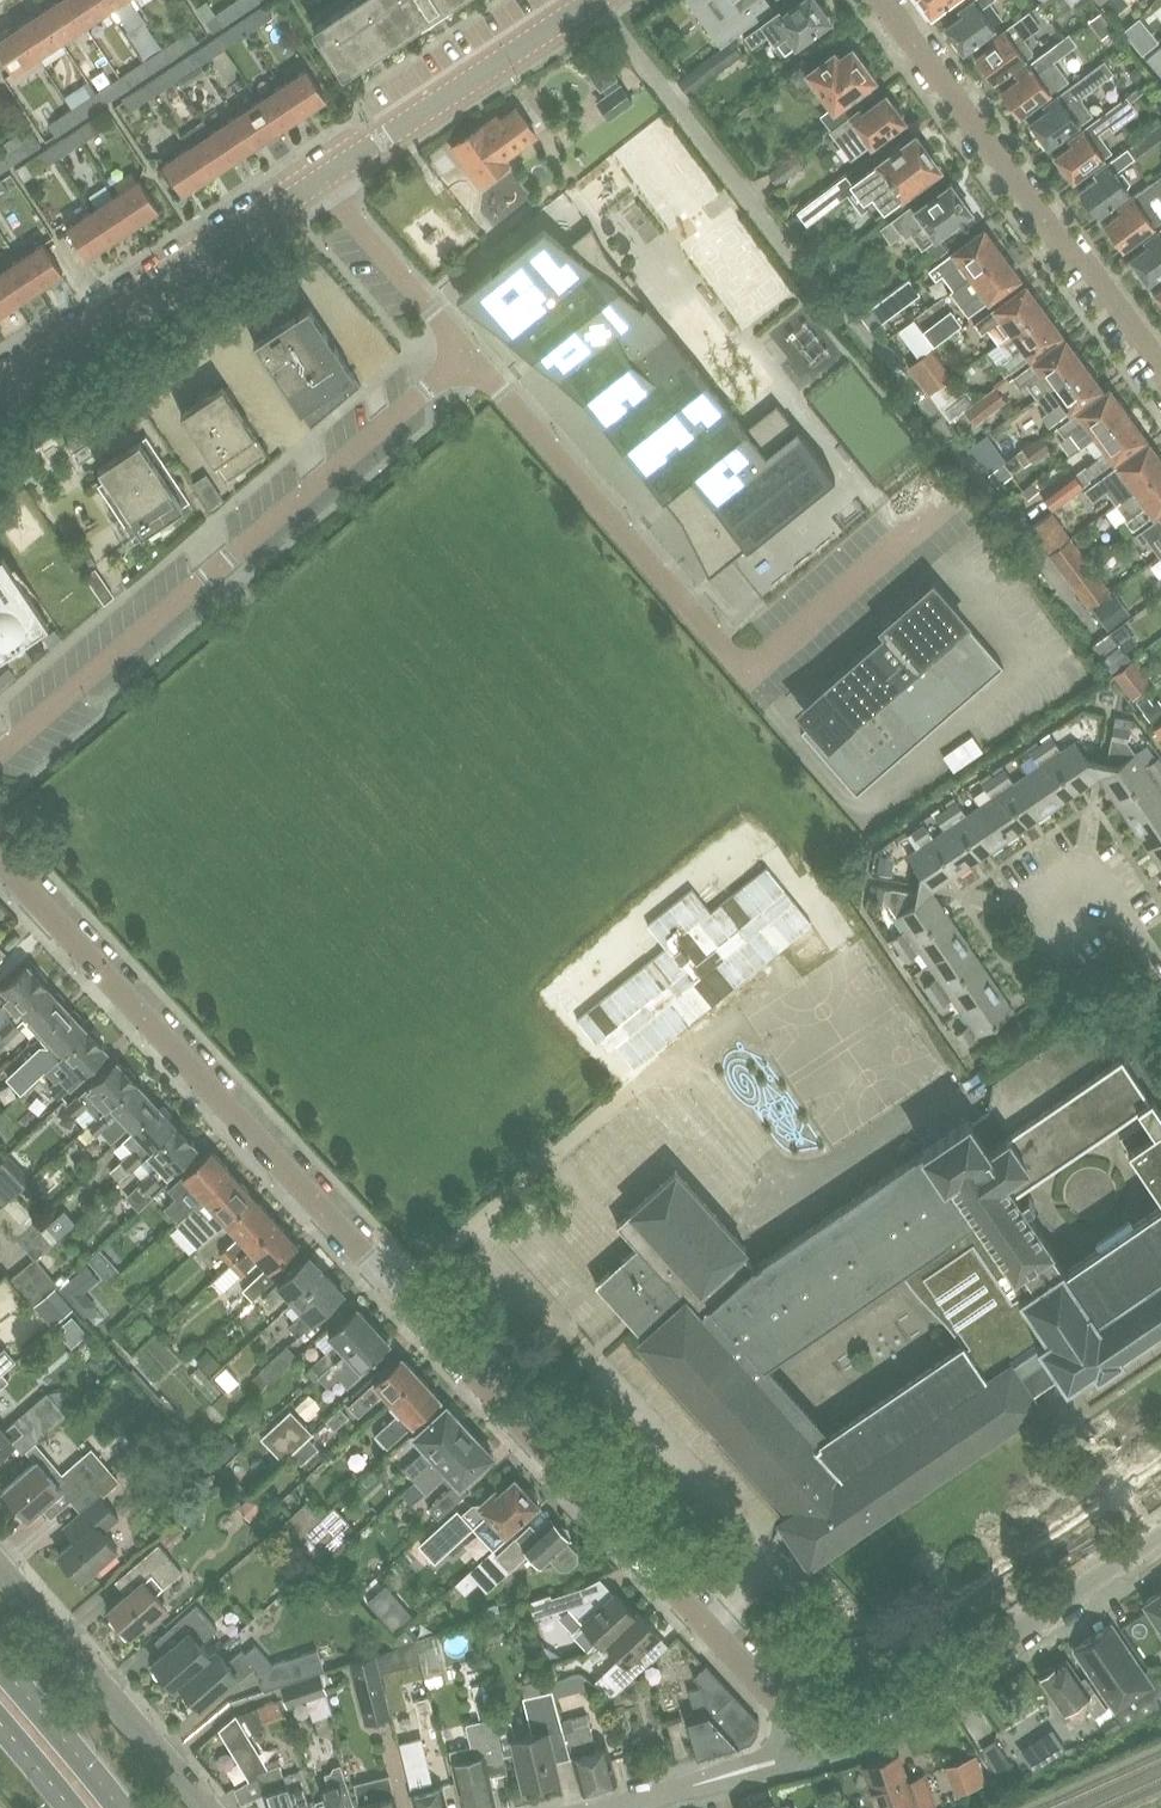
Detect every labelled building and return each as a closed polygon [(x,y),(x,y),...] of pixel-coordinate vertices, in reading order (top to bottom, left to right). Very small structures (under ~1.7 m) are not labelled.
[(85,24),(69,0),(57,0),(42,10),(62,40),(85,24)] [(109,9),(103,0),(69,0),(85,24),(109,9)] [(109,9),(117,21),(141,5),(138,0),(103,0),(109,9)] [(248,9),(243,0),(236,0),(216,13),(224,25),(248,9)] [(248,9),(262,0),(243,0),(248,9)] [(388,0),(356,0),(315,27),(345,72),(408,31),(388,0)] [(454,0),(388,0),(408,31),(454,0)] [(733,19),(734,20),(760,0),(719,0),(733,19)] [(722,27),(732,41),(773,9),(767,0),(760,0),(734,20),(733,19),(722,27)] [(828,16),(828,15),(828,13),(827,11),(826,9),(825,8),(824,7),(823,6),(821,5),(820,4),(818,4),(815,0),(802,0),(782,15),(779,11),(762,23),(763,24),(745,37),(753,47),(771,33),(785,53),(803,40),(806,41),(810,37),(810,34),(830,19),(828,16)] [(932,14),(952,0),(922,0),(932,14)] [(964,51),(996,28),(981,9),(993,0),(973,0),(961,9),(964,13),(946,26),(964,51)] [(239,22),(247,34),(270,18),(262,6),(239,22)] [(38,56),(62,40),(42,10),(18,26),(38,56)] [(1103,10),(1092,18),(1104,34),(1115,26),(1103,10)] [(1034,53),(1024,38),(1041,25),(1030,11),(992,39),(995,43),(977,56),(996,81),(1034,53)] [(224,49),(247,34),(239,22),(216,37),(224,49)] [(201,23),(167,45),(175,57),(209,35),(201,23)] [(13,72),(38,56),(18,26),(0,38),(0,51),(13,72)] [(1149,27),(1133,40),(1143,52),(1153,44),(1159,39),(1149,27)] [(216,37),(193,52),(200,65),(201,64),(224,49),(216,37)] [(717,73),(742,55),(731,41),(707,59),(717,73)] [(167,45),(143,61),(151,73),(175,57),(167,45)] [(1054,60),(1060,56),(1053,46),(1016,73),(1019,77),(1002,90),(1020,115),(1068,80),(1054,60)] [(1157,48),(1147,57),(1160,74),(1160,53),(1157,48)] [(859,105),(875,94),(867,83),(873,79),(852,49),(839,59),(834,52),(809,71),(804,64),(789,74),(803,92),(816,82),(833,105),(821,113),(832,128),(860,108),(859,105)] [(193,52),(169,68),(177,80),(178,79),(183,87),(206,72),(201,64),(200,65),(193,52)] [(1082,99),(1083,95),(1120,68),(1111,56),(1046,104),(1049,108),(1031,121),(1050,146),(1093,114),(1082,99)] [(143,61),(120,76),(128,88),(151,73),(143,61)] [(601,87),(602,87),(611,80),(615,77),(604,62),(590,71),(601,87)] [(169,68),(146,83),(154,95),(177,80),(169,68)] [(328,97),(309,68),(284,84),(303,114),(328,97)] [(120,76),(96,92),(104,104),(128,88),(120,76)] [(617,88),(611,80),(602,87),(608,95),(598,101),(610,118),(633,102),(621,86),(617,88)] [(131,111),(154,95),(146,83),(123,99),(131,111)] [(303,114),(284,84),(260,100),(280,129),(303,114)] [(10,99),(3,85),(0,86),(0,104),(10,99)] [(96,92),(73,107),(80,119),(104,104),(96,92)] [(840,143),(841,143),(851,158),(904,120),(886,95),(862,112),(860,109),(831,130),(840,143)] [(1075,180),(1106,157),(1113,152),(1099,133),(1110,125),(1114,130),(1138,111),(1128,96),(1120,102),(1071,138),(1074,143),(1057,155),(1075,180)] [(280,129),(260,100),(237,116),(256,145),(280,129)] [(56,135),(80,119),(73,107),(48,123),(56,135)] [(453,147),(479,183),(508,162),(504,158),(536,135),(516,107),(486,129),(483,125),(453,147)] [(70,133),(78,145),(105,127),(97,115),(70,133)] [(256,145),(237,116),(213,131),(232,160),(256,145)] [(232,160),(213,131),(189,147),(208,176),(232,160)] [(1131,191),(1128,187),(1131,182),(1123,172),(1118,173),(1116,171),(1157,141),(1150,131),(1095,172),(1098,176),(1081,189),(1100,214),(1131,191)] [(7,150),(16,163),(41,146),(33,133),(7,150)] [(70,133),(44,150),(52,162),(78,145),(70,133)] [(847,174),(798,211),(808,225),(849,195),(862,212),(870,206),(877,216),(887,208),(890,212),(906,199),(902,195),(939,168),(915,135),(852,181),(847,174)] [(208,176),(189,147),(165,163),(184,192),(208,176)] [(16,163),(7,150),(0,155),(0,173),(16,163)] [(25,180),(52,162),(44,150),(17,168),(25,180)] [(803,166),(794,153),(769,171),(778,184),(803,166)] [(376,190),(382,200),(408,186),(403,176),(376,190)] [(1156,224),(1160,220),(1160,209),(1154,199),(1160,194),(1160,176),(1120,206),(1123,211),(1106,223),(1124,248),(1156,224)] [(0,179),(0,197),(10,190),(2,178),(0,179)] [(160,208),(141,179),(118,194),(137,223),(160,208)] [(910,207),(893,219),(882,227),(891,238),(902,230),(906,236),(915,230),(925,244),(954,223),(959,229),(974,218),(969,212),(970,211),(951,184),(913,211),(910,207)] [(137,223),(118,194),(94,210),(113,239),(137,223)] [(113,239),(94,210),(69,227),(88,256),(113,239)] [(567,245),(544,226),(457,295),(583,398),(663,498),(675,488),(681,495),(680,495),(731,558),(835,475),(777,402),(746,427),(688,356),(688,355),(646,303),(644,301),(644,302),(630,285),(636,281),(628,271),(623,276),(620,272),(620,271),(607,255),(592,225),(567,245)] [(1150,282),(1160,274),(1160,228),(1145,240),(1149,245),(1131,258),(1150,282)] [(971,276),(1002,253),(999,250),(1001,247),(996,240),(992,240),(984,229),(928,270),(936,280),(944,274),(953,287),(952,288),(952,290),(971,276)] [(64,271),(45,242),(21,258),(40,288),(64,271)] [(1003,255),(1002,253),(971,276),(981,291),(961,306),(968,316),(1020,278),(1011,265),(1012,262),(1007,255),(1003,255)] [(21,258),(0,272),(0,279),(16,303),(40,288),(21,258)] [(0,279),(0,314),(16,303),(0,279)] [(998,342),(1043,310),(1041,307),(1042,303),(1037,296),(1033,296),(1025,285),(973,323),(981,333),(988,328),(998,342)] [(879,300),(889,314),(903,304),(893,290),(879,300)] [(309,305),(254,341),(268,362),(265,364),(266,365),(269,363),(305,418),(316,413),(319,418),(361,383),(309,305)] [(1044,312),(1043,310),(998,342),(1009,356),(1002,361),(1010,372),(1061,334),(1053,322),(1054,319),(1049,312),(1044,312)] [(951,311),(924,331),(935,345),(961,324),(951,311)] [(1052,386),(1082,363),(1080,360),(1081,357),(1077,350),(1072,350),(1064,339),(1013,377),(1020,387),(1036,375),(1047,389),(1052,386)] [(939,385),(947,380),(952,376),(932,349),(909,365),(929,393),(930,392),(939,385)] [(1100,388),(1092,376),(1093,372),(1089,366),(1084,366),(1082,363),(1052,386),(1047,389),(1037,397),(1048,411),(1041,416),(1049,426),(1100,388)] [(965,408),(965,409),(975,402),(975,401),(966,389),(958,395),(947,380),(939,385),(930,392),(950,420),(965,408)] [(266,450),(223,384),(181,412),(187,421),(185,423),(186,424),(188,422),(207,451),(205,453),(206,454),(208,453),(225,478),(266,450)] [(975,402),(965,409),(976,423),(1006,401),(995,386),(975,401),(975,402)] [(1081,446),(1096,435),(1126,413),(1124,410),(1125,406),(1120,400),(1116,400),(1108,389),(1057,426),(1064,437),(1070,432),(1081,446)] [(1093,475),(1144,438),(1135,426),(1137,422),(1132,415),(1128,415),(1126,413),(1096,435),(1106,450),(1075,473),(1074,471),(1042,494),(1053,508),(1090,481),(1092,481),(1089,478),(1093,475)] [(1041,436),(1041,435),(1023,448),(1025,452),(1032,461),(1034,460),(1057,443),(1048,431),(1041,436)] [(988,432),(969,446),(974,453),(994,440),(988,432)] [(107,475),(100,480),(94,484),(100,491),(105,488),(138,536),(193,500),(148,434),(101,466),(107,475)] [(1160,470),(1160,455),(1160,453),(1155,453),(1148,443),(1085,489),(1092,499),(1105,490),(1115,503),(1120,499),(1121,500),(1160,470)] [(996,475),(1007,491),(1035,472),(1024,455),(996,475)] [(1121,500),(1120,499),(1115,503),(1126,518),(1125,519),(1132,529),(1160,508),(1160,470),(1121,500)] [(217,489),(203,498),(209,507),(223,498),(217,489)] [(1160,554),(1160,553),(1160,515),(1142,529),(1160,554)] [(1069,580),(1090,564),(1069,537),(1048,553),(1069,580)] [(76,559),(84,571),(96,563),(88,551),(76,559)] [(13,647),(15,649),(17,650),(20,650),(22,649),(24,647),(25,645),(26,644),(26,642),(25,639),(49,623),(3,554),(0,556),(0,656),(13,647)] [(1110,590),(1090,564),(1069,580),(1089,606),(1110,590)] [(98,572),(95,567),(87,572),(85,574),(104,603),(114,595),(98,572)] [(857,793),(1004,665),(933,584),(883,627),(888,633),(855,661),(807,703),(808,703),(818,715),(811,721),(801,729),(857,793)] [(55,628),(44,636),(51,646),(62,638),(55,628)] [(1106,653),(1101,656),(1112,670),(1117,667),(1131,656),(1120,642),(1106,653)] [(1151,683),(1133,659),(1114,673),(1132,697),(1151,683)] [(1159,699),(1154,703),(1146,694),(1137,702),(1155,725),(1160,720),(1160,702),(1159,699)] [(1160,771),(1160,759),(1159,756),(1145,765),(1128,740),(1133,718),(1116,715),(1104,781),(1117,801),(1160,771)] [(973,735),(944,756),(954,771),(984,751),(973,735)] [(1095,780),(1099,760),(1088,758),(1076,740),(1062,749),(1053,736),(1042,743),(1076,793),(1095,780)] [(1076,793),(1042,743),(1031,751),(1040,764),(1028,773),(1052,809),(1076,793)] [(1052,809),(1028,773),(1015,782),(1006,768),(995,776),(1028,825),(1052,809)] [(1160,806),(1160,788),(1160,787),(1160,771),(1117,801),(1133,825),(1160,806)] [(1028,825),(995,776),(984,783),(993,797),(980,805),(1005,841),(1028,825)] [(1005,841),(980,805),(967,814),(958,801),(955,797),(947,802),(950,806),(947,808),(981,857),(1005,841)] [(1160,840),(1160,806),(1133,825),(1149,848),(1160,840)] [(981,857),(947,808),(936,815),(946,829),(934,837),(958,873),(981,857)] [(958,873),(934,837),(924,823),(913,831),(922,845),(908,854),(921,872),(918,883),(938,887),(958,873)] [(1149,848),(1160,865),(1160,840),(1149,848)] [(895,857),(880,854),(877,872),(892,875),(895,857)] [(950,914),(936,895),(881,885),(878,901),(889,903),(906,928),(893,937),(900,948),(950,914)] [(930,963),(966,938),(950,914),(900,948),(908,959),(921,950),(930,963)] [(933,996),(982,962),(966,938),(930,963),(939,976),(925,985),(933,996)] [(0,945),(0,962),(9,954),(0,945)] [(694,991),(691,993),(709,1013),(766,965),(749,945),(748,945),(718,971),(708,979),(694,991)] [(998,986),(982,962),(933,996),(940,1006),(954,997),(962,1010),(998,986)] [(46,986),(47,984),(29,965),(7,985),(7,984),(0,990),(0,1007),(8,1000),(18,1011),(46,986)] [(53,993),(46,986),(18,1011),(1,1028),(10,1038),(28,1021),(38,1032),(43,1028),(44,1029),(66,1008),(64,1005),(66,999),(59,991),(53,993)] [(1015,1010),(998,986),(962,1010),(971,1023),(958,1032),(966,1044),(1015,1010)] [(1153,1093),(1160,1087),(1160,1056),(1156,1048),(1147,1054),(1112,1001),(996,1081),(992,1106),(972,1120),(970,1116),(924,1148),(755,1265),(743,1250),(748,1246),(738,1236),(678,1168),(618,1223),(638,1244),(623,1258),(628,1264),(616,1275),(611,1269),(596,1282),(628,1316),(637,1326),(642,1332),(643,1331),(647,1335),(641,1340),(793,1508),(781,1516),(810,1558),(1039,1401),(1020,1373),(1048,1354),(1067,1383),(1093,1365),(1099,1373),(1126,1354),(1124,1351),(1160,1326),(1160,1205),(1134,1223),(1131,1219),(1098,1241),(1101,1246),(1068,1268),(1027,1207),(1036,1201),(1030,1192),(1021,1198),(1015,1189),(1139,1105),(1146,1115),(1129,1126),(1130,1127),(1121,1133),(1160,1193),(1160,1105),(1153,1093)] [(88,1031),(87,1031),(80,1023),(83,1018),(75,1009),(69,1011),(66,1008),(44,1029),(44,1030),(40,1034),(52,1047),(34,1063),(43,1074),(48,1069),(88,1031)] [(108,1049),(89,1029),(87,1031),(88,1031),(48,1069),(58,1080),(52,1086),(61,1096),(87,1072),(86,1070),(108,1049)] [(137,1080),(118,1060),(96,1081),(95,1080),(69,1105),(77,1114),(86,1106),(97,1116),(97,1117),(135,1081),(136,1082),(137,1080)] [(134,1126),(157,1104),(136,1082),(135,1081),(97,1117),(97,1116),(89,1124),(106,1144),(130,1122),(134,1126)] [(178,1127),(171,1119),(173,1114),(165,1105),(159,1107),(157,1104),(134,1126),(136,1128),(123,1140),(132,1151),(122,1159),(131,1170),(150,1154),(178,1127)] [(175,1166),(198,1145),(179,1125),(178,1127),(150,1154),(160,1165),(141,1183),(150,1193),(176,1167),(175,1166)] [(179,1221),(234,1171),(212,1148),(170,1187),(178,1197),(167,1207),(179,1221)] [(0,1161),(0,1197),(6,1203),(26,1184),(2,1160),(0,1161)] [(201,1244),(255,1195),(234,1171),(179,1221),(201,1244)] [(222,1252),(231,1262),(232,1263),(279,1220),(258,1198),(229,1224),(240,1236),(222,1252)] [(300,1243),(279,1220),(232,1263),(231,1262),(213,1278),(224,1291),(260,1258),(268,1266),(243,1288),(253,1299),(284,1271),(277,1264),(300,1243)] [(35,1258),(36,1259),(53,1243),(33,1221),(16,1237),(36,1257),(35,1258)] [(296,1300),(326,1272),(310,1254),(265,1295),(270,1301),(285,1287),(296,1300)] [(36,1259),(35,1258),(12,1278),(35,1303),(57,1282),(36,1259)] [(111,1260),(100,1270),(110,1282),(121,1271),(111,1260)] [(346,1293),(326,1272),(296,1300),(306,1310),(290,1325),(300,1335),(346,1293)] [(321,1373),(375,1324),(359,1306),(330,1332),(338,1341),(313,1364),(321,1373)] [(73,1315),(64,1323),(78,1340),(87,1332),(73,1315)] [(391,1341),(375,1324),(321,1373),(329,1381),(337,1374),(348,1386),(365,1370),(362,1368),(391,1341)] [(298,1355),(288,1345),(260,1370),(270,1380),(298,1355)] [(17,1360),(7,1348),(0,1354),(0,1375),(17,1360)] [(204,1351),(196,1360),(208,1372),(217,1364),(204,1351)] [(391,1399),(419,1373),(403,1355),(350,1404),(360,1415),(385,1392),(391,1399)] [(442,1397),(419,1373),(391,1399),(402,1410),(377,1433),(389,1447),(442,1397)] [(68,1415),(48,1391),(28,1409),(47,1432),(68,1415)] [(149,1403),(124,1424),(135,1437),(160,1416),(149,1403)] [(431,1466),(471,1429),(448,1404),(415,1434),(428,1448),(406,1468),(415,1478),(429,1464),(431,1466)] [(335,1429),(350,1416),(341,1407),(327,1420),(335,1429)] [(313,1433),(291,1409),(261,1436),(283,1460),(313,1433)] [(15,1441),(14,1441),(34,1423),(24,1413),(5,1429),(0,1424),(0,1455),(15,1441)] [(216,1427),(205,1416),(191,1430),(201,1440),(216,1427)] [(180,1432),(169,1419),(149,1437),(159,1450),(180,1432)] [(495,1455),(471,1429),(431,1466),(429,1464),(415,1478),(428,1492),(450,1472),(462,1485),(495,1455)] [(220,1433),(208,1444),(224,1461),(236,1451),(220,1433)] [(63,1489),(73,1500),(109,1468),(92,1449),(64,1474),(58,1467),(50,1474),(38,1460),(5,1489),(30,1518),(63,1489)] [(83,1579),(119,1548),(104,1531),(120,1517),(102,1496),(121,1481),(109,1468),(101,1476),(73,1500),(93,1523),(59,1552),(83,1579)] [(490,1514),(507,1532),(539,1503),(516,1478),(500,1492),(497,1489),(481,1504),(475,1505),(462,1517),(474,1529),(490,1514)] [(463,1494),(454,1484),(428,1507),(439,1518),(446,1511),(463,1494)] [(251,1495),(244,1502),(255,1513),(262,1506),(251,1495)] [(283,1524),(297,1539),(321,1516),(307,1501),(283,1524)] [(422,1534),(434,1545),(458,1526),(446,1511),(439,1518),(422,1534)] [(321,1516),(297,1539),(321,1566),(346,1543),(321,1516)] [(579,1552),(568,1541),(572,1537),(552,1516),(539,1529),(532,1522),(497,1555),(492,1550),(456,1583),(466,1593),(478,1581),(488,1592),(531,1551),(543,1564),(552,1556),(562,1567),(570,1567),(578,1560),(579,1552)] [(185,1571),(160,1544),(132,1567),(144,1581),(110,1610),(114,1615),(111,1617),(127,1636),(143,1623),(149,1629),(171,1608),(159,1595),(185,1571)] [(411,1551),(390,1572),(399,1582),(420,1561),(411,1551)] [(635,1613),(615,1592),(601,1606),(592,1597),(590,1598),(586,1584),(552,1596),(557,1610),(569,1606),(583,1622),(572,1632),(589,1650),(605,1645),(608,1642),(608,1641),(636,1614),(635,1613)] [(1146,1600),(1160,1623),(1160,1590),(1146,1600)] [(403,1602),(385,1617),(398,1631),(415,1616),(403,1602)] [(181,1682),(217,1651),(216,1649),(210,1654),(201,1643),(218,1628),(197,1603),(174,1624),(184,1635),(154,1661),(156,1664),(154,1666),(153,1668),(154,1671),(154,1673),(156,1675),(158,1676),(161,1677),(163,1676),(165,1675),(176,1687),(181,1682)] [(639,1610),(635,1613),(636,1614),(608,1641),(608,1642),(625,1659),(610,1673),(623,1687),(653,1659),(643,1648),(660,1632),(639,1610)] [(1114,1622),(1076,1648),(1128,1726),(1160,1711),(1160,1671),(1157,1664),(1147,1671),(1114,1622)] [(405,1628),(394,1638),(399,1644),(414,1639),(405,1628)] [(442,1673),(433,1634),(415,1639),(425,1677),(442,1673)] [(255,1666),(258,1669),(270,1660),(256,1644),(246,1653),(242,1648),(227,1661),(217,1651),(181,1682),(190,1692),(189,1694),(188,1697),(188,1699),(189,1702),(190,1703),(193,1705),(195,1705),(198,1705),(200,1703),(202,1706),(237,1676),(240,1679),(255,1666)] [(297,1679),(320,1671),(325,1669),(318,1649),(290,1658),(297,1679)] [(479,1655),(467,1657),(468,1663),(475,1668),(481,1667),(479,1655)] [(374,1656),(353,1661),(369,1724),(389,1719),(374,1656)] [(1086,1695),(1098,1714),(1109,1706),(1087,1674),(1081,1678),(1068,1658),(1056,1666),(1050,1664),(1046,1668),(1045,1672),(1042,1675),(1065,1709),(1086,1695)] [(752,1741),(758,1731),(758,1730),(758,1718),(707,1663),(694,1675),(703,1685),(692,1688),(698,1710),(688,1713),(700,1756),(741,1745),(740,1744),(751,1741),(752,1741)] [(320,1671),(297,1679),(281,1684),(288,1705),(327,1692),(320,1671)] [(559,1775),(555,1761),(547,1731),(562,1727),(552,1689),(524,1696),(533,1734),(513,1738),(510,1722),(497,1725),(504,1755),(517,1752),(524,1785),(559,1775)] [(504,1755),(497,1725),(490,1695),(477,1698),(483,1725),(467,1728),(471,1744),(451,1749),(455,1767),(459,1766),(462,1779),(456,1781),(462,1807),(498,1807),(490,1776),(508,1771),(504,1755)] [(436,1724),(429,1696),(415,1699),(422,1727),(436,1724)] [(1123,1726),(1113,1712),(1095,1725),(1104,1739),(1123,1726)] [(237,1714),(220,1729),(246,1774),(256,1771),(268,1766),(237,1714)] [(597,1748),(588,1714),(563,1721),(582,1790),(617,1781),(607,1745),(597,1748)] [(1053,1731),(1024,1751),(1036,1769),(1065,1748),(1053,1731)] [(400,1743),(416,1807),(448,1807),(443,1786),(433,1788),(422,1738),(400,1743)] [(1012,1766),(995,1739),(982,1748),(999,1774),(1012,1766)] [(902,1767),(898,1754),(863,1766),(878,1807),(900,1807),(909,1805),(910,1807),(933,1807),(924,1781),(909,1787),(902,1767)] [(976,1754),(956,1761),(966,1789),(986,1782),(976,1754)] [(284,1774),(280,1763),(268,1767),(268,1766),(256,1771),(268,1807),(296,1807),(284,1774)] [(348,1805),(354,1803),(342,1768),(325,1773),(333,1796),(315,1802),(317,1807),(349,1807),(348,1805)] [(315,1802),(310,1804),(299,1769),(284,1774),(296,1807),(317,1807),(315,1802)] [(361,1807),(398,1807),(395,1794),(394,1794),(389,1774),(355,1782),(360,1803),(359,1803),(361,1807)] [(256,1785),(240,1792),(245,1804),(262,1797),(256,1785)]
